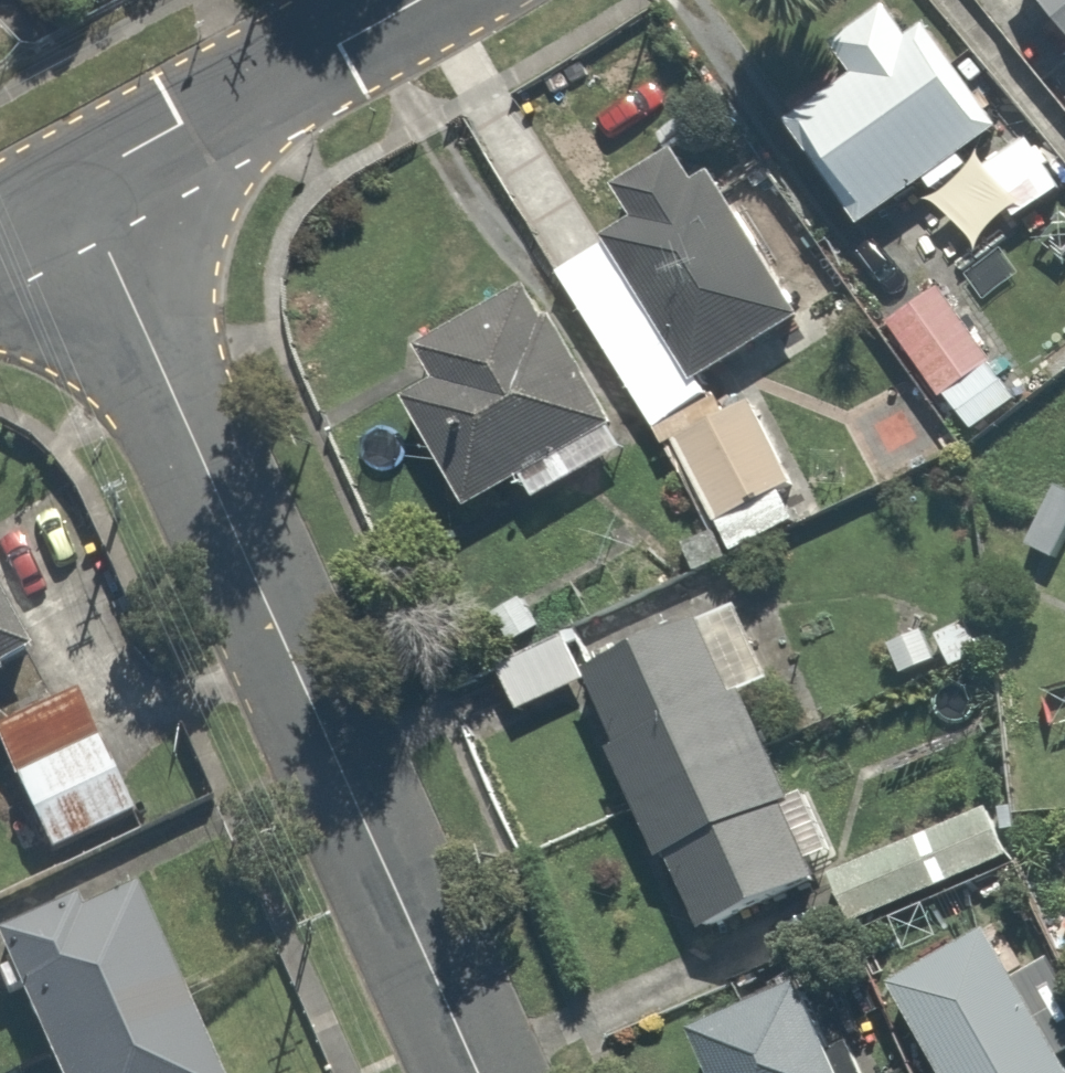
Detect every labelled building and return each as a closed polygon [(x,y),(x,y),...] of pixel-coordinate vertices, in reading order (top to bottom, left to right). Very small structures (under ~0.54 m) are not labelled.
[(953,58),(928,20),(905,37),(878,0),(827,37),(853,74),(790,118),(859,215),(914,175),(928,194),(975,161),(1014,217),(1063,182),(1008,105),(968,47),(953,58)] [(1064,33),(1064,0),(1037,0),(1064,33)] [(703,165),(690,175),(667,143),(579,205),(602,237),(704,381),(805,309),(703,165)] [(942,254),(870,309),(961,429),(1034,375),(942,254)] [(425,381),(389,398),(452,530),(620,450),(558,318),(539,278),(406,340),(425,381)] [(743,398),(663,438),(719,550),(800,510),(743,398)] [(1064,517),(1064,488),(1042,478),(1008,551),(1042,567),(1064,517)] [(53,856),(144,811),(84,690),(128,669),(36,483),(0,501),(0,747),(53,856)] [(599,658),(577,667),(688,927),(816,873),(705,613),(599,658)] [(577,667),(599,658),(583,620),(489,659),(506,698),(577,667)] [(988,798),(813,866),(837,927),(1012,859),(988,798)] [(0,909),(0,961),(6,958),(62,1072),(239,1072),(129,848),(0,909)] [(882,975),(938,1072),(1064,1072),(1064,1019),(1001,907),(882,975)] [(682,1023),(705,1072),(839,1072),(794,973),(682,1023)]
